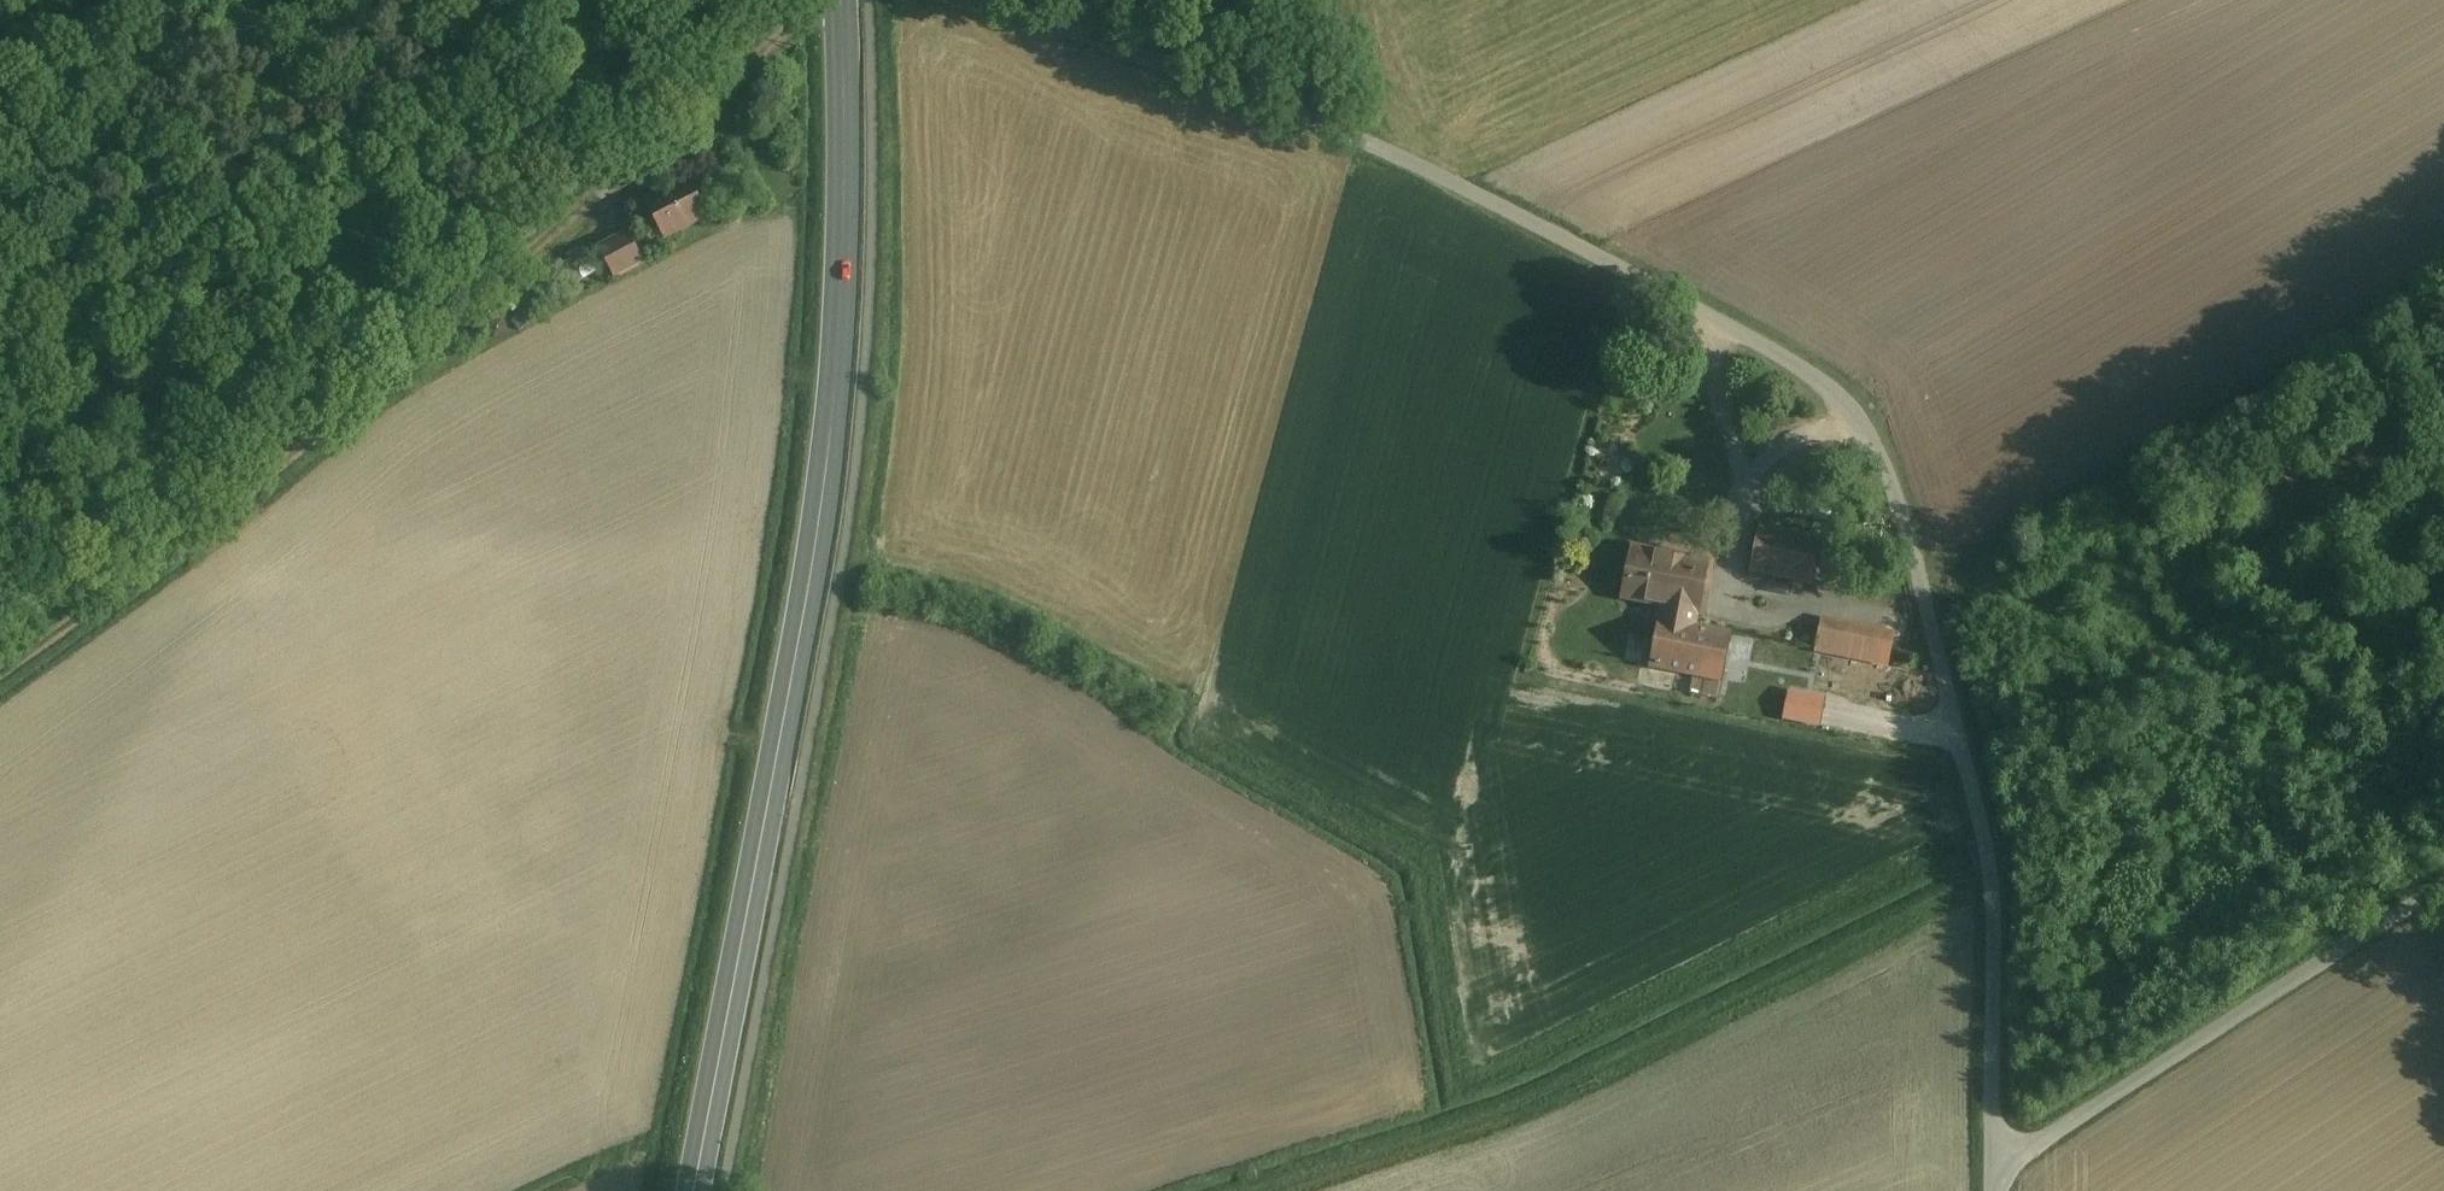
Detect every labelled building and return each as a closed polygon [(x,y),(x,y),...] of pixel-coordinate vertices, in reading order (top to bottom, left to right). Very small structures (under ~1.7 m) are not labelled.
[(704,217),(683,183),(638,211),(659,244),(704,217)] [(641,259),(626,230),(599,245),(614,274),(641,259)] [(1817,539),(1763,528),(1750,590),(1786,597),(1790,581),(1809,584),(1817,539)] [(1624,598),(1663,605),(1697,611),(1706,564),(1634,550),(1624,598)] [(1694,627),(1697,611),(1663,605),(1652,665),(1723,679),(1731,636),(1694,627)] [(1891,642),(1820,627),(1815,651),(1886,666),(1891,642)] [(1820,728),(1828,696),(1789,686),(1780,717),(1820,728)]
